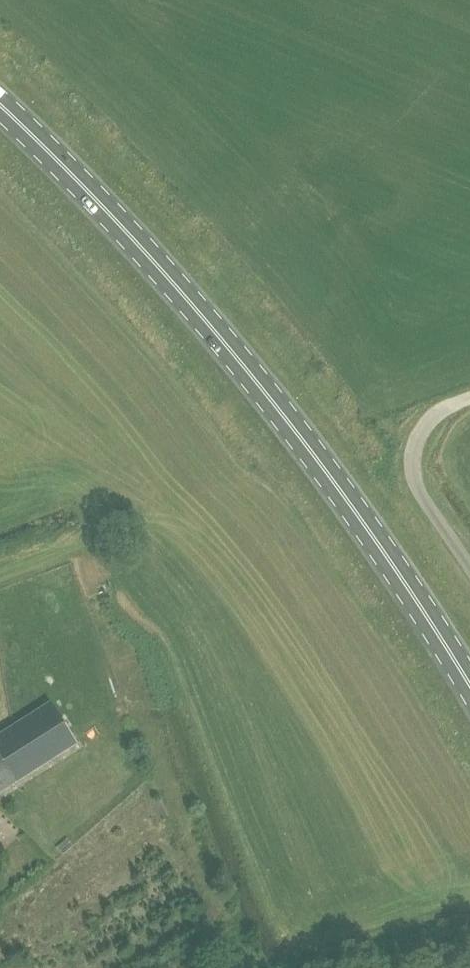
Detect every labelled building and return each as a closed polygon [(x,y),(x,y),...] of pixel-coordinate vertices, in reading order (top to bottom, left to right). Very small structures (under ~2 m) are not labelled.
[(78,743),(53,702),(0,736),(0,793),(78,743)]
